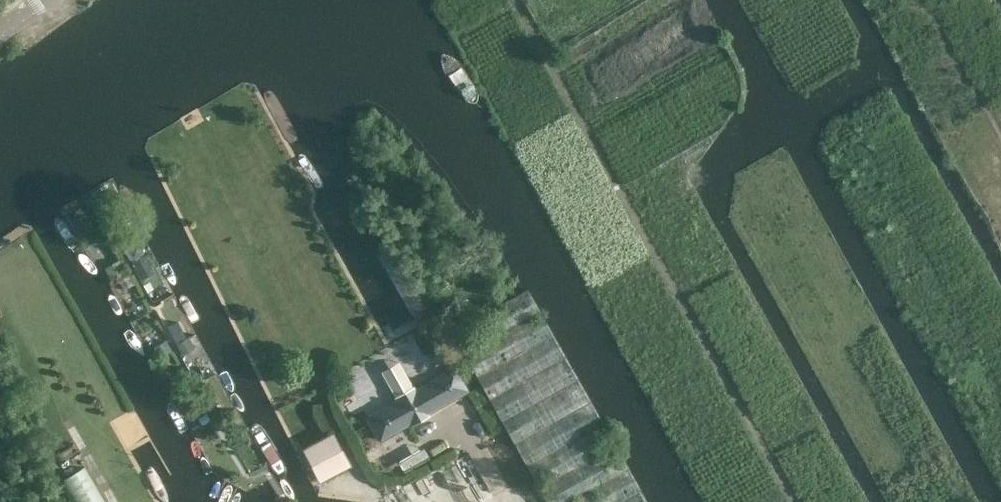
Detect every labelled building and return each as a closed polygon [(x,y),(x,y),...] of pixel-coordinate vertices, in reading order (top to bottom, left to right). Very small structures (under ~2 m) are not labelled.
[(526,290),(452,331),(547,501),(648,501),(528,289),(526,290)] [(452,369),(361,420),(376,446),(466,395),(452,369)] [(333,435),(304,451),(319,479),(348,463),(333,435)]
